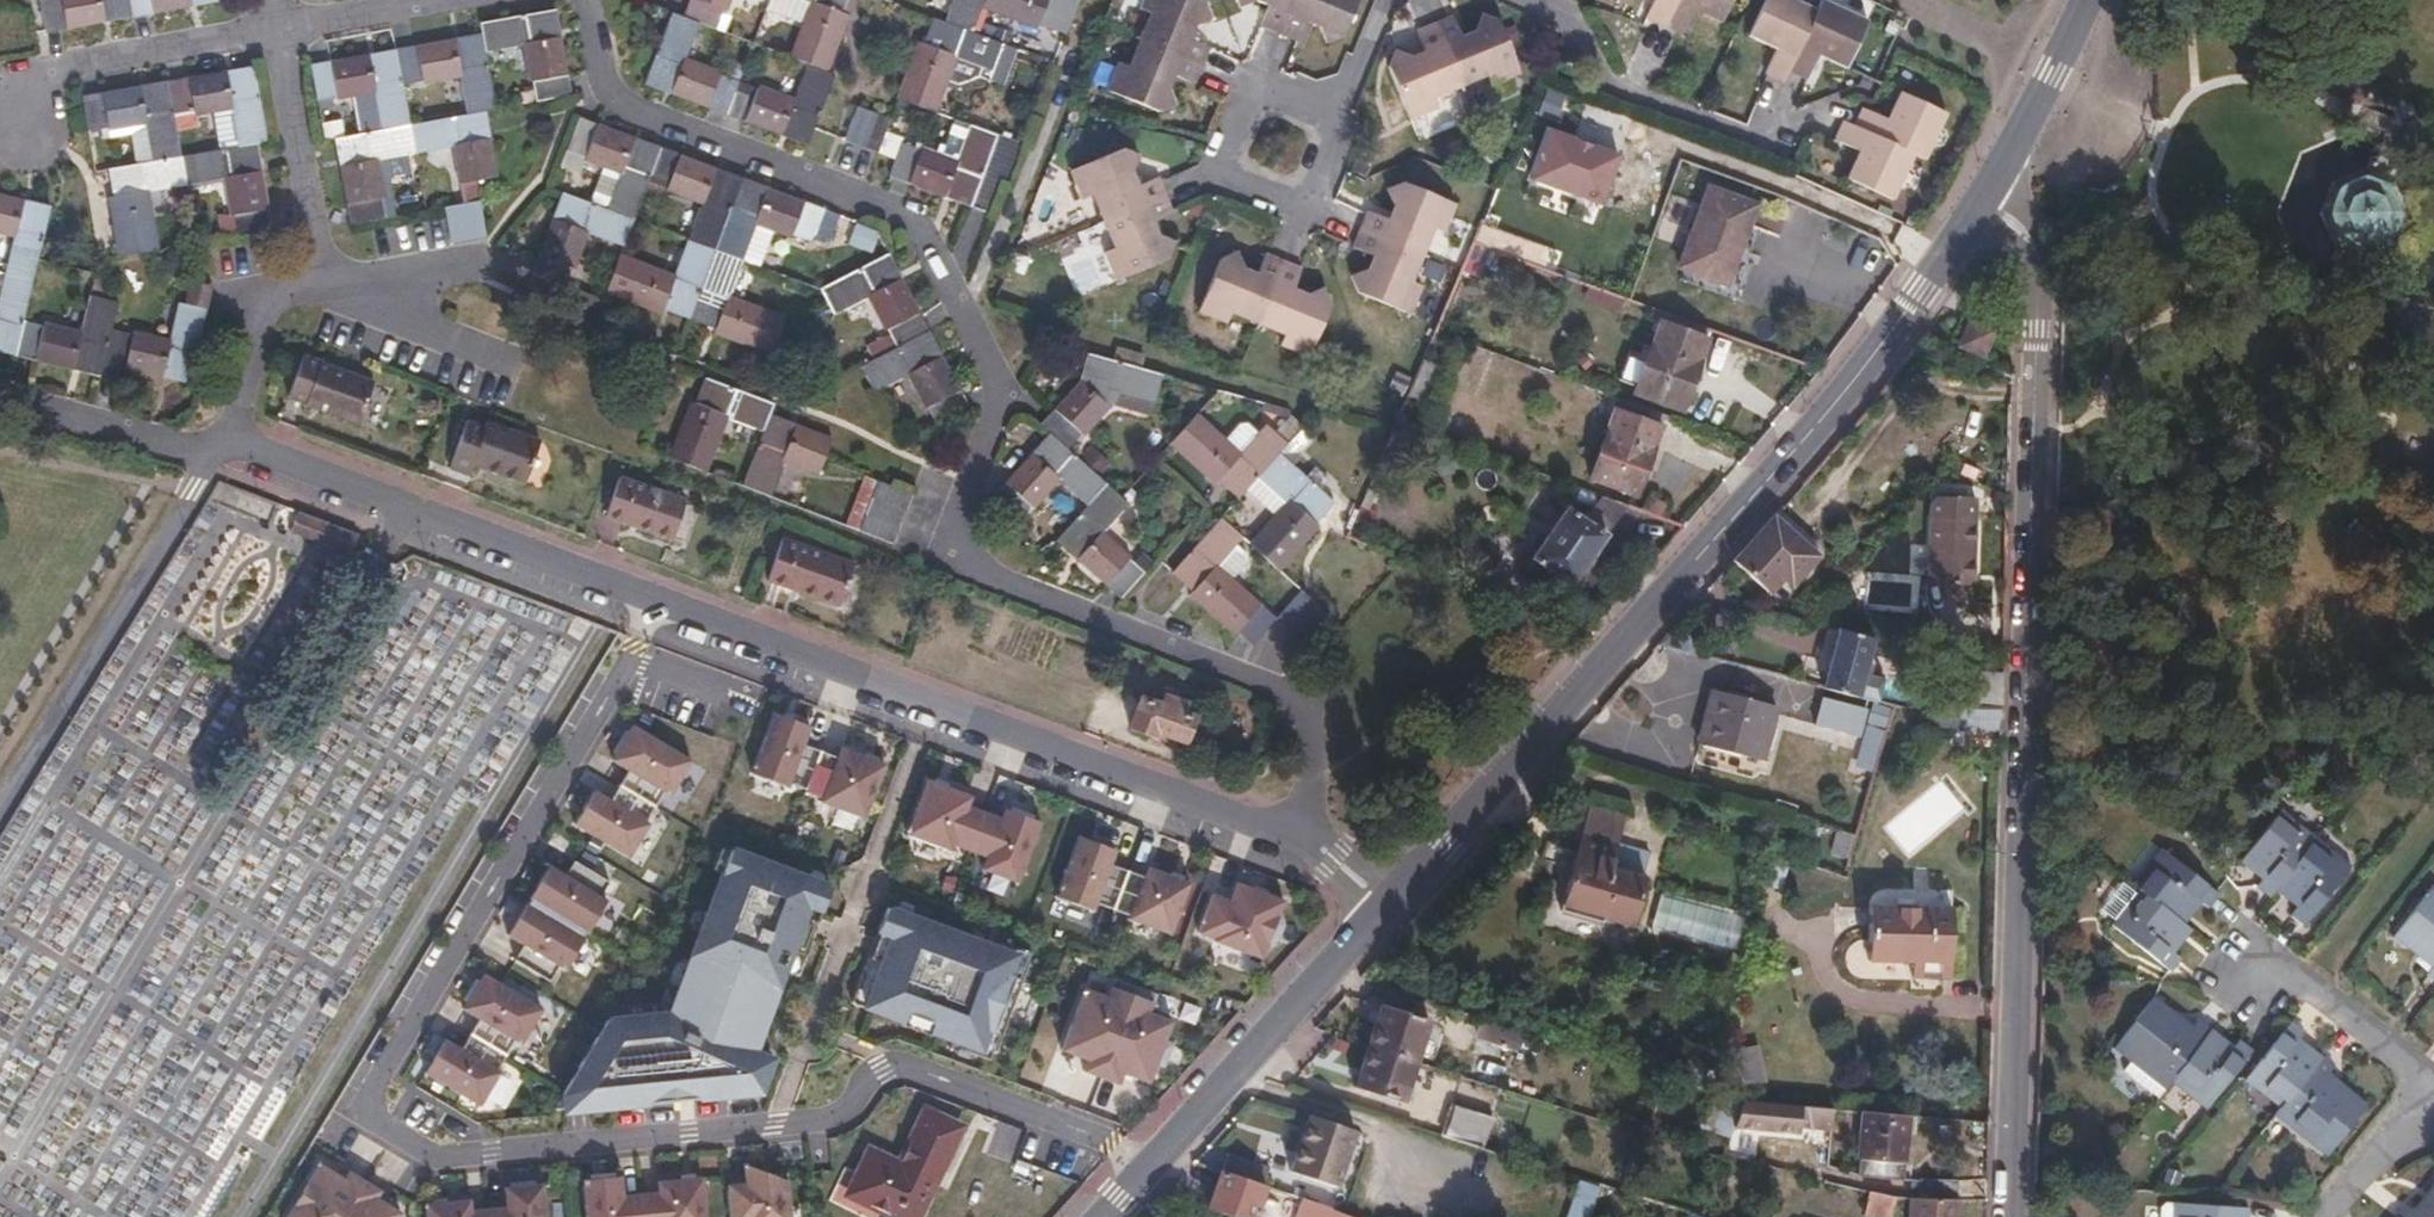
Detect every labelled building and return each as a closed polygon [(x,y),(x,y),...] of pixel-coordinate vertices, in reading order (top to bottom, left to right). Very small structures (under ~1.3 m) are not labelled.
[(134,15),(131,0),(43,0),(49,31),(134,15)] [(134,15),(220,1),(220,0),(131,0),(134,15)] [(685,15),(674,11),(647,81),(811,142),(836,72),(832,69),(852,15),(847,13),(852,0),(810,0),(791,54),(807,61),(795,96),(750,81),(741,78),(688,57),(701,21),(718,27),(726,7),(728,8),(731,0),(690,0),(685,15)] [(939,110),(951,78),(958,55),(993,68),(991,76),(1007,83),(1021,47),(976,29),(984,7),(1040,28),(1042,23),(1067,32),(1079,0),(955,0),(948,20),(933,16),(923,45),(919,42),(900,96),(939,110)] [(1120,57),(1109,84),(1162,107),(1177,101),(1173,84),(1179,71),(1201,80),(1215,42),(1195,34),(1201,18),(1217,12),(1211,0),(1145,0),(1144,2),(1154,6),(1148,24),(1156,27),(1148,47),(1140,44),(1133,61),(1120,57)] [(1272,3),(1265,23),(1302,38),(1309,19),(1324,24),(1329,41),(1347,34),(1361,0),(1267,0),(1272,3)] [(1655,8),(1648,22),(1686,39),(1700,11),(1708,14),(1706,19),(1724,27),(1738,0),(1658,0),(1655,8)] [(1853,64),(1872,26),(1824,3),(1818,13),(1792,0),(1771,0),(1751,41),(1771,50),(1775,46),(1780,50),(1766,80),(1786,89),(1791,79),(1809,87),(1824,58),(1830,61),(1829,65),(1849,73),(1853,64)] [(484,32),(489,51),(525,45),(531,79),(535,79),(538,100),(573,94),(558,9),(483,23),(484,32)] [(1495,84),(1523,72),(1502,20),(1486,14),(1479,28),(1466,34),(1457,15),(1420,29),(1428,51),(1415,55),(1400,49),(1392,64),(1414,117),(1441,106),(1437,96),(1451,90),(1449,82),(1470,73),(1474,81),(1491,75),(1495,84)] [(470,112),(487,109),(498,107),(489,51),(484,32),(399,48),(406,82),(463,74),(470,112)] [(741,78),(750,81),(763,44),(754,41),(741,78)] [(385,128),(413,122),(406,82),(399,48),(314,63),(320,98),(340,94),(341,97),(377,91),(385,128)] [(982,73),(991,76),(993,68),(958,55),(951,78),(964,83),(982,73)] [(255,65),(170,79),(175,112),(196,109),(196,112),(214,109),(236,106),(242,144),(259,142),(268,140),(255,65)] [(149,121),(156,159),(183,154),(178,127),(175,113),(175,112),(170,79),(86,93),(92,128),(149,121)] [(1924,161),(1947,115),(1900,91),(1891,110),(1896,113),(1891,121),(1861,107),(1852,127),(1842,122),(1834,141),(1861,154),(1858,162),(1853,160),(1845,180),(1892,202),(1914,157),(1924,161)] [(848,138),(881,149),(887,133),(893,116),(859,105),(848,138)] [(214,109),(221,148),(242,144),(236,106),(214,109)] [(175,113),(178,127),(198,124),(196,112),(196,109),(175,112),(175,113)] [(413,122),(418,152),(453,145),(464,203),(448,206),(454,242),(487,236),(479,180),(497,176),(487,109),(470,112),(413,122)] [(620,170),(607,207),(636,218),(649,180),(663,145),(581,115),(569,148),(588,155),(586,158),(620,170)] [(354,120),(356,134),(372,130),(370,117),(354,120)] [(379,158),(418,152),(413,122),(385,128),(372,130),(356,134),(337,138),(352,223),(387,215),(379,158)] [(954,122),(943,151),(958,156),(969,127),(954,122)] [(887,133),(881,149),(897,157),(892,174),(972,205),(986,170),(999,133),(973,124),(959,159),(887,133)] [(1527,181),(1603,204),(1620,150),(1543,127),(1527,181)] [(1008,173),(1019,140),(1000,134),(989,166),(1008,173)] [(183,154),(188,184),(227,178),(240,233),(275,227),(259,142),(242,144),(221,148),(183,154)] [(1105,248),(1118,275),(1169,254),(1176,237),(1160,232),(1155,218),(1174,210),(1159,173),(1140,180),(1134,168),(1141,150),(1125,142),(1072,164),(1082,192),(1093,188),(1100,204),(1109,203),(1115,220),(1108,224),(1115,243),(1105,248)] [(745,175),(663,145),(649,180),(666,185),(666,187),(701,201),(688,237),(717,248),(745,175)] [(183,154),(156,159),(110,167),(115,195),(109,196),(119,254),(160,247),(152,190),(188,184),(183,154)] [(986,170),(972,205),(990,211),(1002,176),(986,170)] [(842,211),(745,175),(717,248),(745,258),(759,221),(812,241),(816,233),(833,237),(842,211)] [(2351,243),(2365,247),(2390,237),(2401,210),(2391,189),(2378,183),(2368,179),(2348,182),(2337,186),(2328,212),(2339,239),(2351,243)] [(1458,205),(1406,182),(1390,189),(1397,203),(1391,216),(1372,209),(1357,244),(1377,253),(1369,265),(1354,272),(1361,291),(1412,312),(1425,284),(1413,279),(1421,263),(1413,258),(1422,238),(1429,242),(1436,228),(1446,232),(1458,205)] [(1729,283),(1758,205),(1711,187),(1683,266),(1729,283)] [(636,218),(607,207),(563,191),(534,271),(568,283),(575,266),(578,268),(591,232),(625,244),(636,218)] [(5,273),(34,280),(53,206),(0,193),(0,232),(16,236),(5,273)] [(1483,221),(1475,240),(1548,265),(1554,248),(1483,221)] [(676,271),(623,251),(609,291),(666,313),(669,308),(692,317),(717,248),(688,237),(676,271)] [(745,258),(717,248),(692,317),(719,327),(718,331),(772,352),(787,312),(733,291),(745,258)] [(1250,266),(1245,251),(1227,258),(1206,310),(1230,321),(1236,309),(1252,315),(1257,308),(1278,318),(1275,325),(1289,333),(1286,344),(1315,355),(1337,301),(1328,286),(1314,293),(1299,287),(1306,266),(1271,253),(1264,271),(1250,266)] [(824,286),(833,306),(836,311),(870,295),(886,329),(890,328),(898,346),(932,329),(890,252),(824,286)] [(163,272),(194,278),(196,270),(165,263),(163,272)] [(16,354),(26,319),(34,280),(5,273),(0,298),(0,351),(16,354)] [(93,295),(105,297),(110,278),(98,275),(93,295)] [(215,284),(194,278),(188,304),(209,309),(215,284)] [(105,363),(113,327),(119,300),(105,297),(93,295),(84,329),(48,321),(47,324),(26,319),(16,354),(103,375),(105,363)] [(209,309),(188,304),(181,302),(171,337),(137,329),(137,332),(113,327),(105,363),(190,384),(209,309)] [(836,311),(833,306),(815,315),(818,321),(836,311)] [(1983,358),(1996,328),(1968,316),(1955,345),(1983,358)] [(1684,408),(1709,340),(1663,323),(1638,391),(1684,408)] [(971,406),(932,329),(898,346),(863,364),(876,390),(909,374),(926,406),(929,405),(939,422),(971,406)] [(378,381),(307,353),(290,397),(360,423),(378,381)] [(1044,422),(1051,431),(1070,446),(1084,431),(1087,433),(1124,392),(1157,401),(1165,374),(1089,353),(1083,378),(1044,422)] [(1425,359),(1412,391),(1426,397),(1439,365),(1425,359)] [(730,416),(765,430),(772,411),(775,403),(706,376),(696,401),(692,399),(671,453),(708,468),(730,416)] [(1664,413),(1630,401),(1626,413),(1659,424),(1664,413)] [(1664,427),(1659,424),(1626,413),(1618,410),(1594,477),(1639,493),(1664,427)] [(772,411),(765,430),(744,483),(770,494),(784,459),(821,472),(835,437),(772,411)] [(1260,476),(1282,452),(1289,443),(1280,437),(1265,424),(1244,451),(1200,413),(1172,443),(1216,482),(1218,477),(1240,497),(1260,476)] [(526,480),(542,436),(493,420),(491,424),(468,417),(452,466),(472,474),(476,463),(526,480)] [(1280,437),(1289,443),(1306,424),(1299,418),(1280,437)] [(1066,507),(1077,519),(1109,484),(1100,474),(1085,459),(1070,446),(1051,431),(993,495),(1018,520),(1034,503),(1037,507),(1061,480),(1077,494),(1066,507)] [(1085,459),(1100,474),(1112,462),(1096,447),(1085,459)] [(1337,501),(1282,452),(1260,476),(1286,500),(1251,541),(1283,570),(1322,524),(1319,520),(1337,501)] [(674,539),(689,496),(621,474),(608,516),(674,539)] [(894,543),(913,492),(865,474),(846,525),(894,543)] [(1109,484),(1077,519),(1059,539),(1123,597),(1147,570),(1133,558),(1135,555),(1108,531),(1131,503),(1109,484)] [(1571,505),(1535,555),(1572,583),(1610,534),(1571,505)] [(305,523),(310,513),(299,509),(294,519),(305,523)] [(1818,556),(1775,515),(1733,561),(1766,590),(1787,566),(1800,576),(1818,556)] [(1256,640),(1278,617),(1221,565),(1244,536),(1224,516),(1177,569),(1196,588),(1193,592),(1238,632),(1241,628),(1256,640)] [(1971,585),(1974,520),(1929,518),(1926,583),(1971,585)] [(302,531),(305,523),(294,519),(290,527),(302,531)] [(841,603),(856,561),(784,537),(771,580),(841,603)] [(1302,588),(1278,617),(1305,640),(1329,613),(1302,588)] [(1304,644),(1292,634),(1285,642),(1267,629),(1250,652),(1280,675),(1304,644)] [(1837,629),(1821,687),(1858,697),(1872,640),(1837,629)] [(1971,709),(2000,710),(2001,672),(1973,672),(1971,709)] [(1763,761),(1776,706),(1707,690),(1696,745),(1763,761)] [(1141,694),(1130,726),(1155,735),(1157,730),(1186,740),(1196,713),(1186,709),(1188,701),(1166,693),(1163,701),(1141,694)] [(1836,731),(1842,705),(1843,700),(1821,695),(1813,725),(1836,731)] [(1865,709),(1842,705),(1836,731),(1853,735),(1858,718),(1863,719),(1865,709)] [(769,713),(748,778),(866,815),(883,762),(838,748),(835,757),(803,747),(810,726),(769,713)] [(594,790),(573,827),(633,860),(691,757),(630,723),(610,760),(629,771),(613,800),(594,790)] [(1021,883),(1038,821),(970,802),(973,792),(921,778),(905,837),(983,858),(979,872),(1021,883)] [(1621,813),(1585,802),(1577,831),(1613,841),(1621,813)] [(2275,891),(2316,837),(2282,810),(2240,861),(2262,880),(2257,887),(2269,898),(2275,891)] [(1613,841),(1577,831),(1555,909),(1596,922),(1598,915),(1624,922),(1637,879),(1606,868),(1613,841)] [(1109,866),(1115,849),(1074,836),(1054,900),(1092,912),(1093,909),(1174,935),(1191,880),(1148,866),(1145,877),(1109,866)] [(2353,868),(2316,837),(2275,891),(2296,909),(2291,916),(2305,927),(2353,868)] [(602,1007),(573,1104),(766,1110),(783,1055),(774,1052),(827,878),(729,848),(689,975),(690,958),(674,1009),(602,1007)] [(2161,849),(2131,884),(2138,889),(2183,924),(2201,902),(2209,908),(2219,896),(2161,849)] [(547,864),(510,941),(573,970),(615,882),(573,862),(568,874),(547,864)] [(1193,937),(1261,961),(1283,900),(1231,882),(1226,897),(1209,891),(1193,937)] [(2183,924),(2138,889),(2112,923),(2171,971),(2181,958),(2175,952),(2191,931),(2183,924)] [(2430,889),(2392,937),(2431,969),(2426,976),(2433,982),(2433,892),(2430,889)] [(1925,963),(1924,978),(1941,978),(1948,977),(1949,907),(1867,905),(1866,962),(1910,963),(1925,963)] [(885,908),(851,1012),(990,1057),(1024,953),(885,908)] [(1910,977),(1924,978),(1925,963),(1910,963),(1910,977)] [(445,1038),(425,1076),(482,1107),(517,1042),(526,1046),(547,1007),(480,971),(460,1009),(479,1019),(464,1048),(445,1038)] [(1084,1060),(1082,1069),(1148,1091),(1175,1010),(1107,988),(1104,996),(1080,987),(1058,1051),(1084,1060)] [(2171,1083),(2212,1030),(2199,1020),(2193,1027),(2155,996),(2113,1047),(2132,1064),(2120,1079),(2154,1106),(2171,1083)] [(1380,1004),(1367,1046),(1419,1062),(1431,1020),(1380,1004)] [(1520,1030),(1485,1018),(1473,1052),(1508,1063),(1520,1030)] [(2278,1113),(2320,1060),(2299,1045),(2305,1036),(2293,1028),(2247,1088),(2278,1113)] [(2232,1046),(2212,1030),(2171,1083),(2206,1111),(2253,1051),(2237,1040),(2232,1046)] [(1740,1086),(1764,1081),(1757,1044),(1732,1050),(1740,1086)] [(1419,1062),(1367,1046),(1355,1088),(1406,1104),(1419,1062)] [(2332,1071),(2320,1060),(2278,1113),(2274,1118),(2326,1159),(2367,1108),(2327,1078),(2332,1071)] [(2182,1113),(2191,1102),(2172,1085),(2162,1096),(2182,1113)] [(1830,1109),(1742,1102),(1732,1128),(1791,1135),(1793,1128),(1828,1131),(1829,1127),(1830,1109)] [(1454,1105),(1444,1134),(1484,1146),(1493,1119),(1454,1105)] [(962,1126),(924,1107),(898,1161),(868,1146),(844,1196),(886,1216),(918,1216),(962,1126)] [(1830,1109),(1829,1127),(1860,1131),(1861,1112),(1830,1109)] [(1721,1133),(1724,1116),(1702,1112),(1699,1129),(1721,1133)] [(1902,1178),(1907,1115),(1861,1112),(1860,1131),(1857,1175),(1902,1178)] [(1356,1130),(1308,1114),(1291,1170),(1337,1186),(1356,1130)] [(726,1183),(743,1183),(743,1168),(770,1168),(770,1146),(726,1147),(726,1183)] [(1225,1151),(1218,1170),(1267,1186),(1273,1168),(1225,1151)] [(403,1201),(313,1162),(290,1216),(396,1216),(403,1201)] [(1218,1170),(1206,1205),(1242,1216),(1256,1216),(1267,1186),(1218,1170)] [(745,1185),(728,1185),(728,1216),(792,1216),(792,1171),(745,1171),(745,1185)] [(705,1174),(655,1179),(655,1188),(626,1191),(625,1176),(582,1180),(586,1216),(709,1216),(705,1174)] [(1600,1183),(1578,1176),(1566,1216),(1590,1216),(1600,1183)] [(2395,1216),(2433,1216),(2433,1182),(2412,1210),(2404,1205),(2395,1216)] [(548,1190),(425,1194),(426,1216),(549,1216),(548,1190)] [(1868,1191),(1864,1215),(1875,1216),(1890,1216),(1893,1197),(1868,1191)] [(1958,1201),(1908,1198),(1908,1216),(1958,1216),(1958,1201)] [(2160,1216),(2178,1216),(2179,1201),(2166,1201),(2160,1207),(2160,1216)] [(2248,1206),(2179,1201),(2178,1216),(2248,1216),(2248,1206)] [(1346,1215),(1317,1204),(1314,1216),(1352,1216),(1346,1215)]
